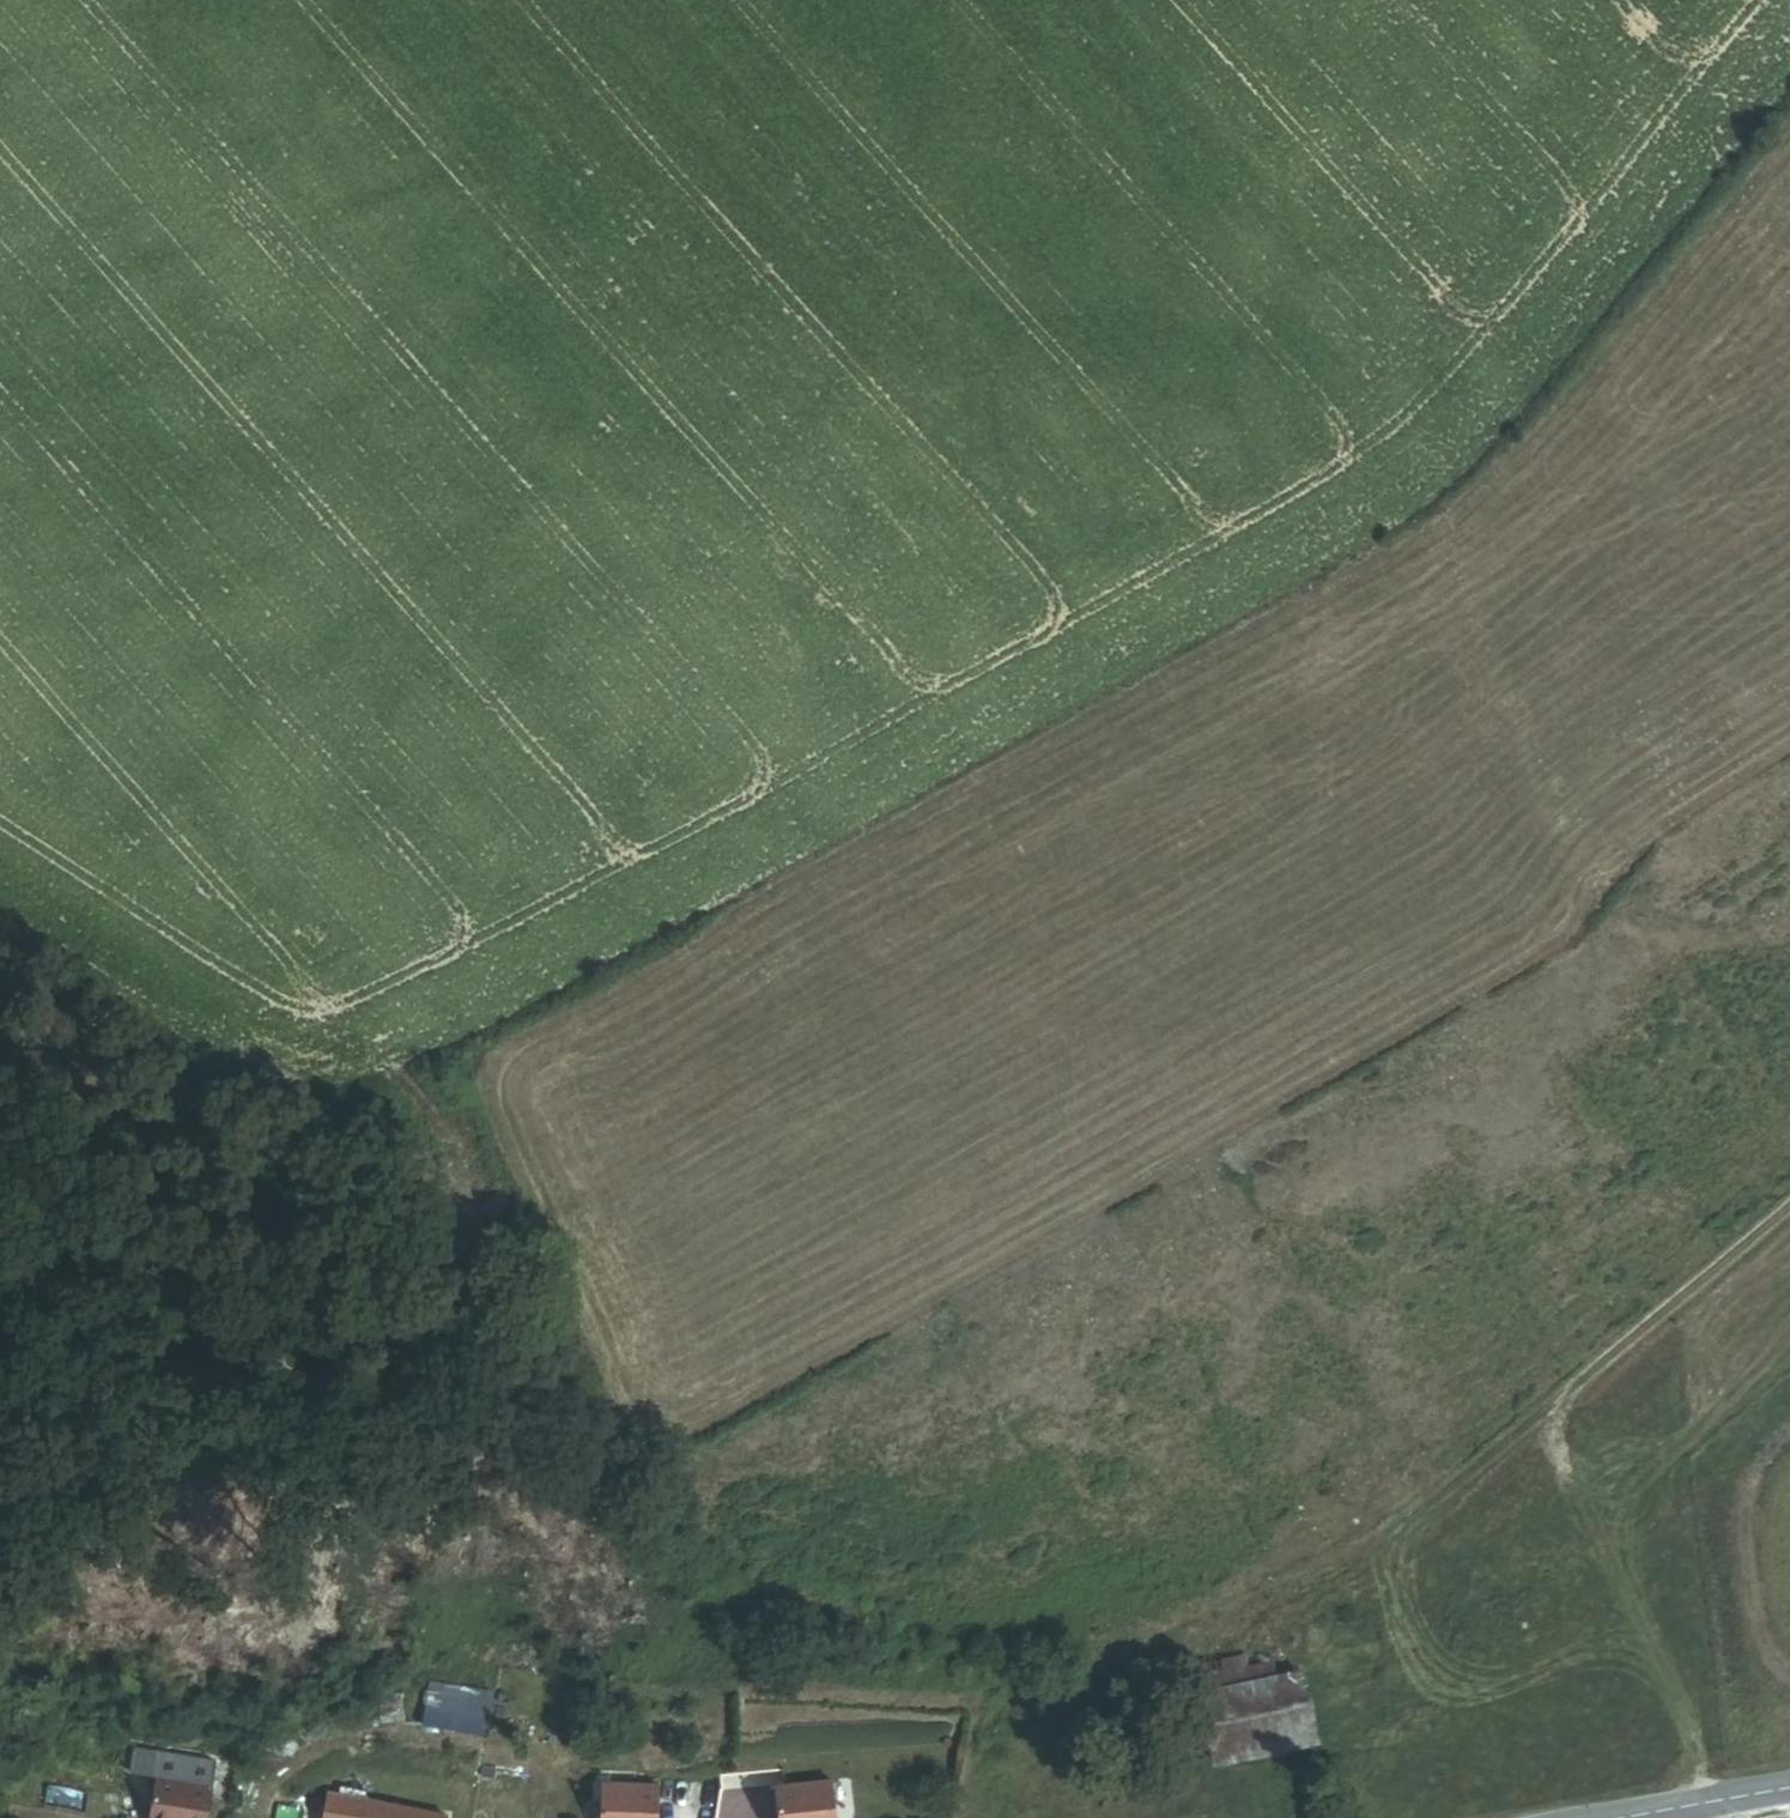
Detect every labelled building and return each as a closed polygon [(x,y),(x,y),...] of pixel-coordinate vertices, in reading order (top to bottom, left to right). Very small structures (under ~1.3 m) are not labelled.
[(1303,1668),(1202,1687),(1216,1758),(1316,1739),(1303,1668)] [(774,1780),(779,1817),(837,1817),(832,1772),(774,1780)] [(163,1774),(153,1817),(212,1817),(219,1786),(163,1774)] [(595,1787),(597,1817),(654,1817),(653,1784),(595,1787)] [(378,1802),(375,1817),(456,1817),(457,1816),(378,1802)]
